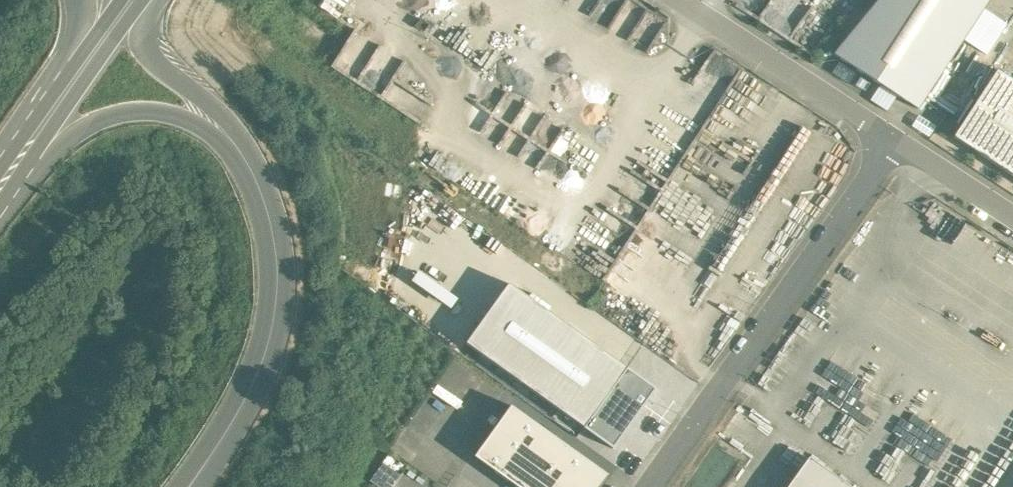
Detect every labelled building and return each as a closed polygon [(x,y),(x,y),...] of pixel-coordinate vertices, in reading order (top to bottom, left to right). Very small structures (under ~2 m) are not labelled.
[(825,52),(915,106),(985,0),(869,0),(825,52)] [(996,70),(953,137),(1012,177),(1012,81),(996,70)] [(656,389),(508,284),(465,344),(613,449),(656,389)] [(511,409),(475,459),(514,486),(603,486),(609,479),(511,409)] [(801,457),(780,486),(845,486),(801,457)]
